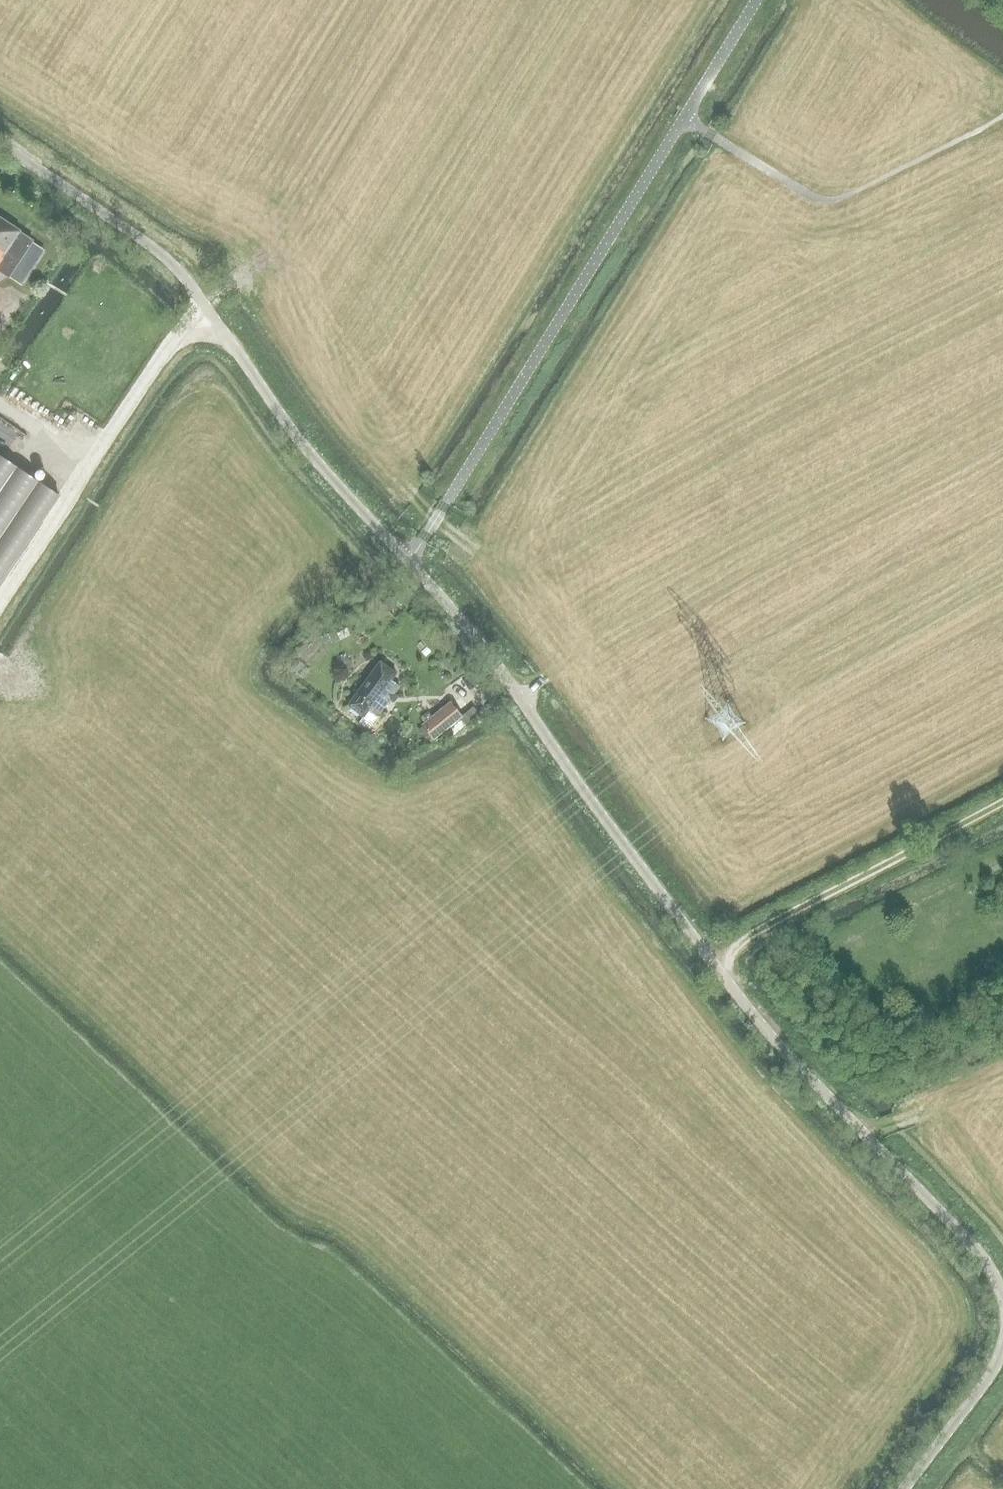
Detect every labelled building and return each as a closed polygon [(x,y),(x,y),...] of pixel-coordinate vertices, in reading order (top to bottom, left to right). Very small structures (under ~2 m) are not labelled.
[(6,261),(15,267),(32,241),(23,235),(24,235),(0,219),(0,270),(6,261)] [(54,227),(48,236),(58,243),(64,234),(54,227)] [(58,496),(0,457),(0,583),(58,496)] [(325,644),(336,640),(333,631),(322,636),(325,644)] [(399,686),(391,680),(396,673),(380,661),(347,705),(363,717),(360,722),(368,728),(399,686)] [(433,739),(448,728),(461,717),(449,701),(420,724),(433,739)] [(461,717),(448,728),(453,735),(457,732),(467,724),(461,717)]
